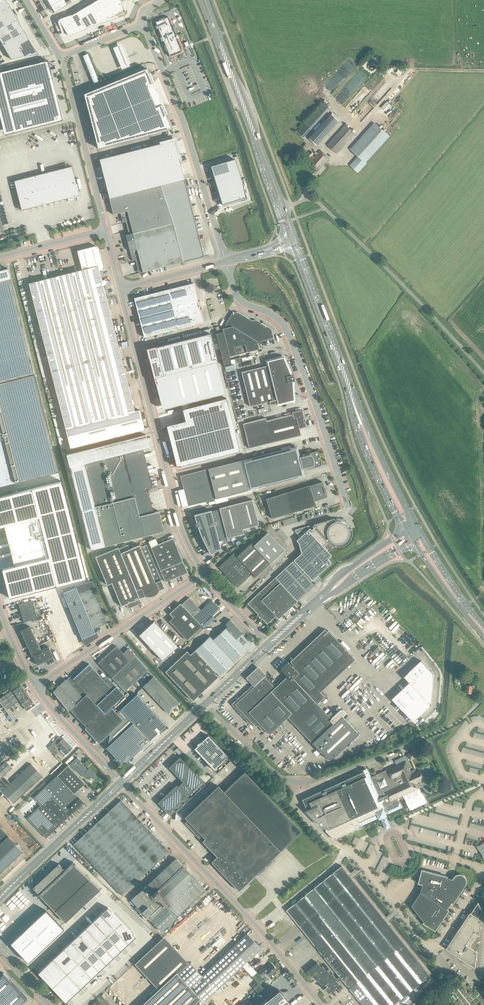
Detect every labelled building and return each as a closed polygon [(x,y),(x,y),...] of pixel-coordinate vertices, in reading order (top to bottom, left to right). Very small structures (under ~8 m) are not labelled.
[(11,59),(36,53),(6,0),(0,0),(0,40),(11,59)] [(55,12),(67,5),(65,0),(47,0),(55,12)] [(60,22),(68,35),(125,12),(121,3),(125,0),(98,0),(60,22)] [(155,22),(170,56),(182,51),(168,17),(155,22)] [(121,45),(113,48),(122,69),(130,66),(121,45)] [(0,72),(0,107),(7,134),(64,119),(49,60),(0,72)] [(147,69),(84,94),(98,148),(172,129),(167,118),(166,119),(165,114),(166,114),(149,72),(148,73),(147,69)] [(380,107),(385,112),(392,106),(387,101),(380,107)] [(331,108),(325,102),(297,132),(303,138),(331,108)] [(396,118),(401,113),(397,109),(392,114),(396,118)] [(333,113),(332,114),(339,121),(341,119),(333,113)] [(333,117),(313,141),(318,146),(339,122),(333,117)] [(351,150),(358,156),(350,165),(358,173),(367,163),(365,162),(389,136),(375,123),(351,150)] [(327,145),(337,154),(355,133),(346,125),(327,145)] [(143,272),(204,257),(174,141),(99,159),(113,214),(120,213),(123,223),(130,221),(132,230),(136,229),(137,232),(126,235),(133,261),(140,259),(143,272)] [(309,160),(311,158),(313,156),(314,154),(311,151),(306,157),(309,160)] [(311,158),(313,159),(310,162),(319,170),(329,159),(321,151),(315,157),(313,156),(311,158)] [(210,167),(223,204),(246,197),(235,159),(212,166),(210,167)] [(79,195),(71,166),(14,181),(22,210),(79,195)] [(102,280),(99,271),(104,270),(98,245),(77,251),(82,270),(29,283),(45,346),(59,404),(66,429),(70,448),(145,430),(140,410),(135,411),(106,295),(103,285),(106,285),(107,282),(104,280),(102,280)] [(10,278),(8,268),(0,270),(0,487),(59,472),(47,423),(35,374),(10,278)] [(178,329),(183,327),(203,322),(193,283),(168,289),(178,329)] [(144,337),(167,331),(172,330),(178,329),(168,289),(134,298),(139,318),(144,337)] [(234,314),(233,312),(225,324),(226,328),(222,329),(223,331),(220,332),(217,333),(216,333),(224,366),(231,364),(231,361),(226,362),(225,358),(235,355),(247,352),(259,349),(257,341),(272,337),(270,330),(256,321),(252,322),(237,313),(234,314)] [(213,332),(146,348),(158,398),(175,395),(178,405),(228,392),(213,332)] [(288,376),(284,360),(272,363),(271,360),(266,362),(267,366),(242,372),(250,406),(270,402),(270,405),(277,403),(277,405),(285,403),(284,400),(293,398),(289,381),(291,380),(290,376),(288,376)] [(185,421),(167,426),(177,467),(240,451),(226,398),(189,408),(188,403),(181,404),(185,421)] [(306,427),(302,410),(292,412),(293,414),(266,421),(266,418),(243,424),(249,448),(301,435),(299,428),(306,427)] [(153,487),(143,448),(148,446),(145,434),(67,454),(81,511),(91,549),(102,547),(164,531),(159,511),(139,516),(133,493),(153,487)] [(291,452),(290,448),(241,461),(249,490),(305,476),(303,469),(306,468),(306,469),(321,466),(321,464),(321,461),(321,460),(320,458),(320,456),(319,455),(317,451),(303,455),(303,456),(300,457),(298,450),(291,452)] [(249,490),(241,461),(180,476),(188,506),(249,490)] [(0,497),(0,527),(4,526),(7,537),(14,566),(2,569),(9,598),(86,578),(62,481),(0,497)] [(324,488),(324,486),(324,484),(323,483),(322,482),(310,486),(309,485),(285,493),(267,498),(274,519),(291,513),(316,506),(314,501),(327,497),(327,495),(327,494),(326,493),(325,491),(326,490),(325,488),(324,488)] [(242,529),(259,525),(252,500),(219,508),(220,509),(200,514),(200,516),(195,518),(196,523),(195,524),(195,525),(196,525),(196,526),(197,526),(199,531),(204,530),(208,547),(229,542),(228,538),(244,534),(242,529)] [(301,553),(294,560),(316,584),(313,580),(332,563),(328,559),(332,556),(328,552),(334,547),(336,547),(338,547),(340,547),(342,547),(343,546),(344,545),(346,544),(347,543),(348,543),(349,542),(350,540),(351,539),(352,537),(352,535),(352,534),(352,532),(352,530),(352,528),(350,529),(349,526),(347,525),(346,523),(346,521),(343,519),(342,521),(340,520),(338,520),(335,520),(334,518),(313,524),(315,526),(312,530),(310,528),(296,541),(298,542),(301,553)] [(284,549),(268,532),(254,546),(251,543),(237,557),(233,553),(219,567),(237,587),(252,573),(255,577),(270,563),(284,549)] [(165,582),(187,573),(183,561),(173,538),(158,544),(156,538),(148,541),(161,571),(165,582)] [(121,553),(140,598),(145,596),(153,596),(159,590),(164,587),(146,545),(141,547),(140,545),(121,553)] [(121,553),(118,547),(95,557),(107,585),(112,583),(121,606),(127,604),(128,608),(142,603),(140,598),(121,553)] [(248,603),(267,624),(276,616),(279,619),(316,584),(294,560),(248,603)] [(104,616),(101,610),(96,597),(92,588),(90,582),(75,586),(75,587),(63,592),(66,599),(82,639),(95,633),(93,629),(107,623),(105,619),(106,618),(105,615),(104,616)] [(356,604),(366,595),(364,593),(354,602),(356,604)] [(201,610),(189,598),(189,597),(181,605),(180,603),(169,614),(173,617),(169,621),(187,640),(220,609),(212,600),(201,610)] [(363,611),(373,602),(371,600),(362,609),(363,611)] [(23,623),(23,622),(37,619),(33,601),(19,604),(23,623)] [(252,645),(241,634),(243,633),(230,620),(226,624),(227,626),(213,640),(210,636),(191,654),(187,651),(165,671),(193,700),(218,676),(215,673),(216,672),(219,676),(252,645)] [(178,647),(154,621),(140,634),(165,660),(178,647)] [(33,655),(41,650),(30,626),(20,631),(32,655),(33,655)] [(275,688),(264,677),(255,686),(235,704),(256,727),(257,725),(264,732),(266,731),(270,734),(288,717),(326,758),(327,759),(328,759),(329,759),(330,759),(331,758),(332,759),(359,734),(343,717),(346,713),(343,710),(342,709),(340,710),(331,718),(317,704),(324,697),(320,692),(355,659),(352,657),(353,657),(328,631),(292,665),(288,662),(280,669),(287,676),(275,688)] [(130,660),(117,646),(98,663),(112,677),(125,691),(148,669),(135,655),(130,660)] [(41,650),(33,655),(37,665),(54,657),(49,647),(41,650)] [(384,661),(386,663),(392,658),(390,656),(388,658),(385,655),(377,663),(379,666),(384,661)] [(410,682),(392,699),(414,722),(431,705),(433,674),(421,661),(404,677),(410,682)] [(105,714),(108,711),(106,708),(119,696),(122,693),(107,677),(104,680),(89,664),(73,679),(105,714)] [(246,678),(255,686),(264,677),(266,676),(258,667),(246,678)] [(56,688),(53,691),(83,724),(86,727),(85,728),(99,743),(124,720),(112,708),(108,711),(105,714),(73,679),(71,676),(67,680),(66,679),(59,686),(58,685),(56,688)] [(169,714),(179,704),(153,676),(143,686),(169,714)] [(352,692),(359,681),(357,679),(349,691),(352,692)] [(474,687),(475,679),(471,679),(470,685),(467,685),(466,693),(472,694),(473,687),(474,687)] [(20,684),(12,690),(0,698),(0,707),(10,722),(13,720),(6,709),(19,700),(27,710),(35,705),(20,684)] [(150,741),(166,725),(137,694),(121,710),(133,723),(106,748),(120,762),(127,762),(142,748),(139,744),(146,737),(150,741)] [(214,770),(228,756),(208,735),(194,749),(214,770)] [(61,740),(59,737),(48,747),(55,755),(57,752),(53,748),(57,744),(66,754),(73,748),(63,738),(61,740)] [(411,760),(420,755),(417,750),(408,754),(411,760)] [(88,770),(80,761),(81,761),(78,757),(70,764),(75,770),(76,768),(85,778),(88,775),(92,779),(96,775),(89,768),(88,770)] [(192,791),(202,781),(180,757),(169,767),(183,782),(178,786),(177,785),(158,803),(168,813),(187,796),(185,795),(191,790),(192,791)] [(3,775),(12,767),(6,761),(0,766),(0,790),(2,792),(13,804),(43,776),(31,764),(11,783),(3,775)] [(412,774),(406,761),(386,770),(371,777),(367,770),(303,799),(308,811),(307,811),(323,827),(325,826),(326,830),(335,840),(362,828),(362,827),(361,826),(377,818),(379,817),(380,819),(381,818),(383,822),(387,820),(385,817),(387,816),(386,814),(388,813),(388,814),(402,808),(398,798),(418,789),(416,783),(424,779),(420,770),(412,774)] [(85,783),(68,765),(58,775),(57,775),(34,797),(41,805),(27,818),(46,838),(60,825),(73,812),(84,802),(75,793),(85,783)] [(301,831),(245,772),(224,792),(218,786),(185,818),(205,839),(202,841),(217,857),(211,862),(239,891),(301,831)] [(121,895),(169,851),(121,800),(73,845),(97,870),(121,895)] [(27,856),(0,827),(0,828),(0,881),(27,856)] [(161,932),(176,918),(205,890),(195,879),(195,878),(176,858),(146,886),(131,900),(142,912),(151,921),(151,920),(161,932)] [(73,865),(72,863),(73,862),(72,862),(64,870),(58,864),(37,883),(38,883),(33,888),(36,891),(35,892),(38,895),(37,896),(39,895),(40,897),(39,898),(40,897),(65,923),(100,890),(74,865),(75,864),(74,864),(73,865)] [(430,976),(342,866),(287,910),(340,976),(336,979),(333,974),(331,975),(327,971),(326,971),(323,967),(322,968),(318,963),(308,971),(311,976),(313,975),(316,979),(317,979),(321,983),(323,982),(326,987),(324,988),(325,989),(326,988),(329,992),(330,992),(333,990),(334,992),(336,990),(335,989),(340,985),(337,982),(342,978),(363,1004),(394,1004),(430,976)] [(453,880),(422,871),(418,884),(422,885),(420,893),(411,907),(424,924),(435,931),(448,911),(446,910),(451,903),(453,904),(464,886),(465,884),(466,883),(466,882),(465,880),(465,879),(464,878),(463,877),(461,876),(460,876),(458,875),(457,876),(456,876),(455,877),(454,878),(453,880)] [(253,887),(259,882),(254,876),(248,882),(253,887)] [(210,894),(202,901),(205,905),(213,898),(210,894)] [(477,919),(482,912),(478,903),(470,915),(470,914),(462,926),(458,932),(447,950),(458,957),(462,960),(474,967),(476,953),(469,949),(478,935),(479,936),(481,921),(477,919)] [(225,905),(221,909),(230,916),(234,912),(225,905)] [(108,907),(38,973),(66,1002),(135,937),(108,907)] [(36,918),(11,941),(29,960),(63,928),(61,926),(46,909),(36,918)] [(242,965),(246,969),(251,965),(246,961),(260,948),(248,935),(246,933),(201,976),(164,936),(161,938),(135,963),(159,988),(141,1004),(192,1004),(200,997),(203,1001),(242,965)] [(277,969),(272,964),(266,969),(264,966),(258,971),(262,975),(266,972),(270,976),(277,969)] [(251,965),(246,969),(252,976),(257,972),(251,965)] [(2,973),(0,975),(0,1004),(18,1004),(25,998),(2,973)] [(263,1004),(290,1004),(279,992),(263,1004)]
